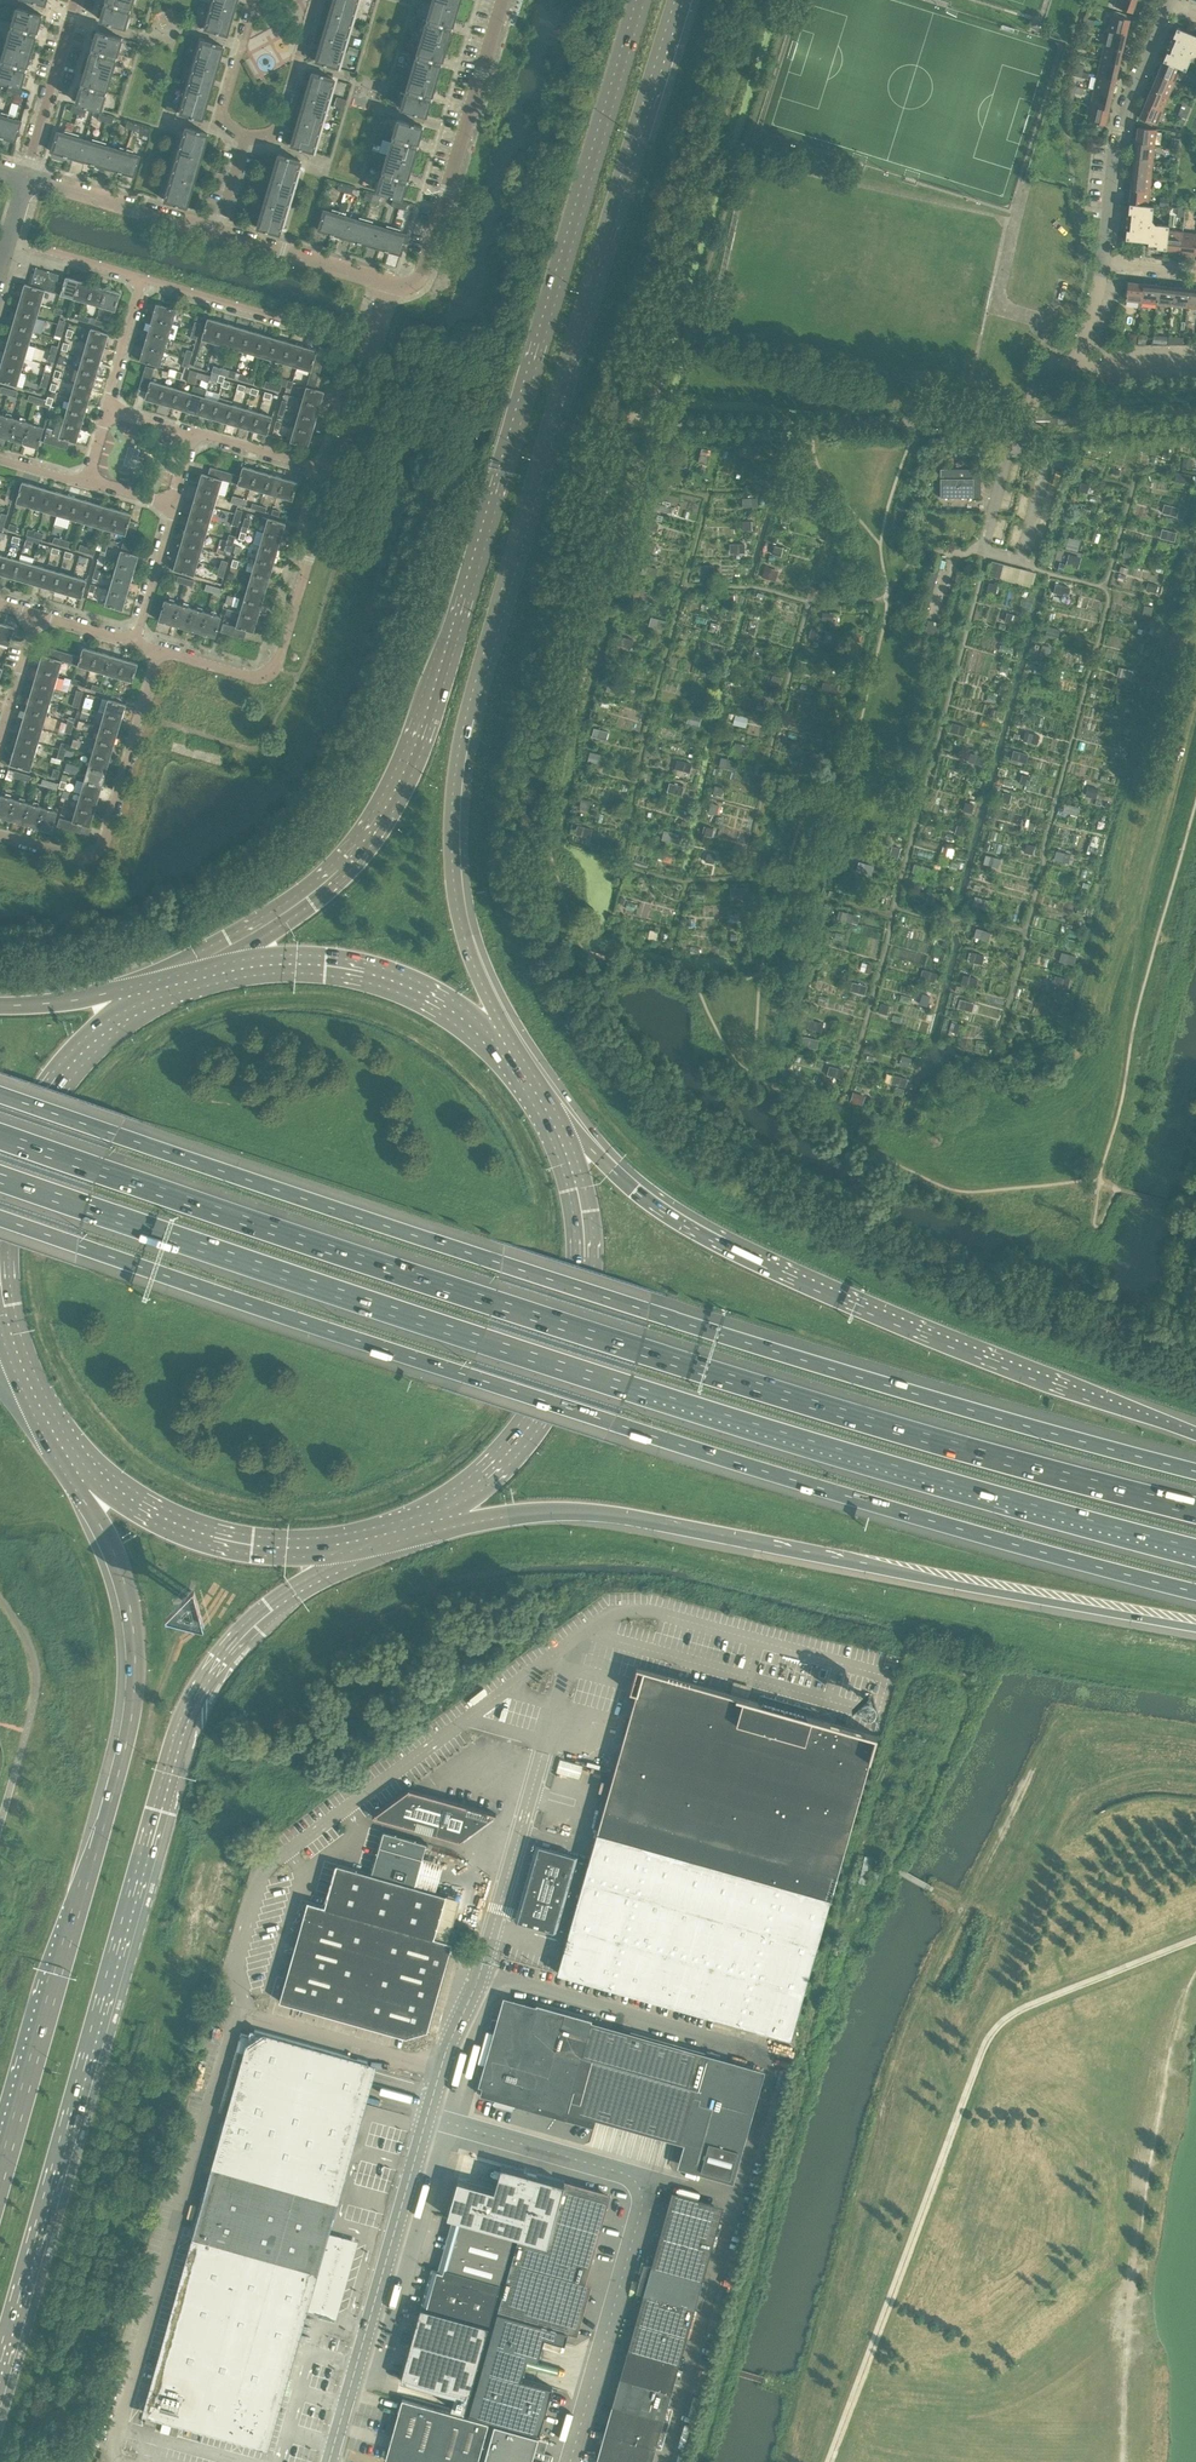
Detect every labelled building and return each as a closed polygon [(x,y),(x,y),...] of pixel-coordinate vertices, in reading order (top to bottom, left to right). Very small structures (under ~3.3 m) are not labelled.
[(105,4),(104,4),(105,5),(104,6),(100,19),(101,19),(107,21),(126,27),(126,26),(133,0),(106,0),(105,4)] [(230,26),(231,20),(232,20),(237,2),(237,1),(237,0),(213,0),(205,28),(227,35),(230,26)] [(327,22),(326,28),(325,28),(320,46),(319,52),(318,52),(316,61),(338,68),(358,0),(334,0),(333,4),(332,4),(327,22)] [(457,8),(460,0),(432,0),(432,1),(457,8)] [(1114,6),(1132,12),(1136,0),(1116,0),(1114,6)] [(457,8),(432,1),(422,36),(447,44),(450,32),(451,30),(452,30),(451,29),(453,24),(453,25),(453,24),(454,24),(453,24),(457,8)] [(7,43),(32,50),(34,42),(35,38),(36,38),(36,36),(37,36),(37,35),(36,35),(38,30),(39,30),(38,29),(38,28),(39,28),(42,15),(39,14),(17,7),(7,43)] [(1111,15),(1107,30),(1126,35),(1129,19),(1111,15)] [(1084,18),(1083,25),(1084,25),(1085,25),(1093,27),(1094,21),(1087,19),(1086,18),(1084,18)] [(1163,61),(1180,68),(1185,70),(1189,61),(1190,59),(1189,59),(1187,58),(1184,54),(1186,51),(1186,50),(1187,48),(1191,47),(1193,48),(1194,48),(1195,49),(1195,36),(1193,35),(1193,34),(1176,27),(1169,45),(1172,46),(1169,53),(1166,52),(1163,61)] [(1107,30),(1104,45),(1122,49),(1126,35),(1107,30)] [(87,66),(112,74),(122,38),(101,32),(97,31),(94,39),(93,44),(93,46),(92,45),(92,46),(91,51),(90,51),(90,52),(91,52),(90,54),(87,66)] [(1083,34),(1082,41),(1090,42),(1091,36),(1083,34)] [(443,59),(447,44),(422,36),(412,71),(437,79),(440,67),(441,65),(442,65),(441,64),(442,59),(443,60),(443,59)] [(355,38),(353,44),(360,46),(362,40),(355,38)] [(214,80),(219,62),(221,56),(224,47),(201,40),(180,113),(203,119),(205,110),(207,104),(212,86),(214,80)] [(32,50),(7,43),(0,66),(0,79),(22,86),(24,77),(25,73),(25,72),(26,71),(27,71),(27,70),(26,70),(28,65),(28,64),(28,63),(28,62),(32,50)] [(410,43),(409,48),(410,50),(416,52),(418,48),(418,44),(412,43),(410,43)] [(1104,45),(1100,60),(1119,64),(1122,49),(1104,45)] [(349,46),(347,53),(357,56),(359,49),(349,46)] [(1100,60),(1097,75),(1115,79),(1119,64),(1100,60)] [(1163,61),(1157,75),(1174,82),(1180,68),(1163,61)] [(1075,70),(1083,71),(1084,65),(1076,63),(1075,70)] [(101,109),(112,74),(87,66),(84,74),(83,79),(82,80),(82,81),(81,86),(80,86),(80,87),(80,88),(76,102),(101,109)] [(1075,70),(1073,76),(1081,77),(1088,79),(1089,73),(1083,71),(1075,70)] [(437,79),(412,71),(401,107),(421,113),(426,115),(430,102),(430,100),(431,101),(431,100),(431,99),(432,95),(433,95),(433,94),(432,94),(437,79)] [(308,88),(305,97),(302,106),(301,112),(295,130),(295,131),(294,136),(291,145),(313,152),(334,79),(312,73),(309,82),(310,82),(308,88)] [(1097,75),(1094,89),(1112,93),(1115,79),(1097,75)] [(1157,75),(1151,89),(1168,96),(1174,82),(1157,75)] [(8,87),(7,93),(14,95),(16,89),(8,87)] [(23,91),(16,89),(14,95),(21,97),(23,91)] [(1094,89),(1090,105),(1108,109),(1112,93),(1094,89)] [(1151,89),(1145,103),(1162,110),(1168,96),(1151,89)] [(1194,98),(1194,99),(1195,94),(1195,91),(1191,89),(1188,96),(1194,98)] [(334,106),(344,109),(347,100),(337,97),(334,106)] [(169,101),(167,108),(176,111),(178,103),(169,101)] [(1145,103),(1139,117),(1156,125),(1162,110),(1145,103)] [(1108,109),(1090,105),(1086,120),(1094,122),(1102,124),(1105,125),(1108,109)] [(72,106),(70,112),(73,113),(78,114),(79,108),(72,106)] [(338,107),(335,117),(341,119),(344,109),(338,107)] [(79,108),(78,114),(85,116),(87,110),(79,108)] [(1179,116),(1185,119),(1186,119),(1188,112),(1182,109),(1179,116)] [(1,138),(8,114),(1,112),(0,115),(0,138),(1,138)] [(8,114),(1,138),(3,138),(3,137),(15,141),(21,121),(14,119),(15,116),(8,114)] [(99,114),(98,120),(105,122),(107,116),(99,114)] [(107,116),(105,122),(112,124),(114,118),(107,116)] [(1176,124),(1182,127),(1185,120),(1179,118),(1176,124)] [(387,155),(412,162),(413,161),(416,150),(417,148),(417,147),(418,142),(419,142),(419,141),(423,127),(420,126),(397,119),(395,129),(393,134),(387,153),(387,155)] [(127,122),(125,128),(132,130),(134,124),(127,122)] [(1102,124),(1094,122),(1093,129),(1101,131),(1102,124)] [(134,124),(132,130),(140,132),(141,126),(134,124)] [(379,125),(378,130),(393,134),(395,129),(379,125)] [(187,206),(208,134),(186,127),(165,200),(187,206)] [(1137,127),(1136,142),(1154,145),(1156,129),(1137,127)] [(63,156),(65,157),(72,132),(65,131),(64,134),(57,131),(51,151),(63,155),(63,156)] [(76,161),(78,162),(85,140),(78,138),(79,135),(72,132),(65,157),(67,157),(67,156),(74,158),(76,159),(76,161)] [(1179,146),(1180,139),(1179,139),(1172,138),(1172,145),(1179,146)] [(90,164),(92,165),(99,141),(92,139),(92,142),(85,140),(78,162),(81,163),(82,160),(91,163),(90,164)] [(103,169),(106,170),(112,148),(105,146),(106,143),(99,141),(92,165),(94,165),(95,164),(104,167),(103,169)] [(1136,142),(1134,158),(1153,160),(1154,145),(1136,142)] [(118,172),(120,173),(127,149),(120,147),(119,150),(112,148),(106,170),(108,171),(109,168),(118,171),(118,172)] [(127,149),(120,173),(122,173),(122,172),(134,175),(140,156),(133,154),(133,151),(127,149)] [(279,234),(294,183),(301,161),(278,154),(257,227),(279,234)] [(408,176),(412,162),(387,155),(377,190),(402,197),(406,185),(406,183),(407,183),(407,182),(408,177),(409,177),(409,176),(408,176)] [(1134,158),(1132,173),(1151,175),(1153,160),(1134,158)] [(1132,173),(1131,188),(1149,190),(1151,175),(1132,173)] [(339,184),(337,190),(344,192),(346,186),(339,184)] [(346,186),(344,192),(352,194),(353,188),(346,186)] [(1129,199),(1129,203),(1148,205),(1148,201),(1149,190),(1131,188),(1129,199)] [(366,192),(364,198),(372,200),(373,194),(366,192)] [(373,194),(372,200),(379,202),(381,196),(373,194)] [(1126,225),(1125,239),(1142,241),(1143,241),(1147,242),(1148,242),(1147,244),(1149,244),(1156,245),(1156,248),(1166,249),(1168,231),(1168,225),(1159,224),(1156,224),(1156,227),(1152,230),(1150,230),(1150,229),(1149,229),(1147,229),(1144,226),(1145,224),(1145,223),(1145,221),(1149,218),(1151,218),(1152,218),(1152,216),(1153,206),(1148,205),(1129,203),(1128,213),(1131,214),(1130,221),(1127,221),(1127,220),(1126,225)] [(330,234),(332,235),(339,211),(332,209),(331,212),(324,210),(318,230),(330,233),(330,234)] [(342,240),(345,240),(351,218),(345,216),(346,213),(339,211),(332,235),(334,235),(334,234),(343,237),(342,240)] [(357,242),(359,243),(366,219),(359,217),(358,220),(351,218),(345,240),(348,241),(348,239),(357,241),(357,242)] [(370,248),(372,249),(379,226),(372,224),(373,221),(366,219),(359,243),(361,243),(370,245),(370,248)] [(384,251),(387,251),(394,227),(386,225),(386,228),(379,226),(372,249),(375,249),(376,247),(385,249),(384,251)] [(394,227),(387,251),(388,252),(389,251),(401,254),(406,234),(399,232),(400,229),(394,227)] [(1168,231),(1166,249),(1170,250),(1181,251),(1183,232),(1172,231),(1168,231)] [(1181,251),(1195,253),(1195,234),(1183,232),(1181,251)] [(36,268),(31,286),(45,290),(59,294),(62,283),(57,281),(59,275),(36,268)] [(64,283),(62,283),(59,294),(73,298),(78,280),(66,277),(64,283)] [(91,284),(78,280),(73,298),(86,302),(91,284)] [(1125,300),(1141,302),(1143,283),(1127,282),(1125,300)] [(1141,302),(1156,304),(1158,285),(1143,283),(1141,302)] [(24,284),(20,297),(41,304),(45,290),(31,286),(24,284)] [(105,288),(91,284),(86,302),(100,306),(105,288)] [(1156,304),(1171,305),(1173,287),(1158,285),(1156,304)] [(1171,305),(1186,307),(1189,288),(1173,287),(1171,305)] [(121,293),(105,288),(100,306),(115,311),(121,293)] [(1195,308),(1195,289),(1189,288),(1186,307),(1195,308)] [(20,297),(16,311),(37,318),(41,304),(20,297)] [(156,303),(152,318),(172,324),(177,309),(156,303)] [(16,311),(12,325),(33,331),(37,318),(16,311)] [(152,318),(148,332),(168,338),(172,324),(152,318)] [(201,339),(216,343),(222,322),(207,318),(206,324),(201,339)] [(60,320),(57,327),(63,329),(66,321),(60,320)] [(195,321),(192,330),(199,331),(201,323),(195,321)] [(216,343),(229,347),(235,326),(222,322),(216,343)] [(12,325),(8,338),(29,345),(33,331),(12,325)] [(229,347),(242,351),(249,330),(235,326),(229,347)] [(63,329),(57,327),(55,335),(61,337),(63,329)] [(91,328),(87,342),(105,347),(109,334),(100,331),(91,328)] [(199,331),(192,330),(190,338),(196,339),(199,331)] [(242,351),(257,355),(263,334),(249,330),(242,351)] [(148,332),(144,346),(164,352),(168,338),(148,332)] [(257,355),(270,359),(276,338),(263,334),(257,355)] [(8,338),(4,352),(25,358),(29,345),(8,338)] [(270,359),(284,363),(290,342),(276,338),(270,359)] [(87,342),(83,356),(101,361),(105,347),(87,342)] [(284,363),(295,366),(301,346),(290,342),(284,363)] [(52,345),(50,352),(56,354),(58,347),(52,345)] [(164,352),(144,346),(140,360),(160,366),(164,352)] [(295,366),(311,371),(315,357),(317,350),(301,346),(295,366)] [(187,350),(184,358),(190,360),(193,351),(187,350)] [(4,352),(0,366),(21,372),(25,358),(4,352)] [(56,354),(50,352),(47,360),(54,362),(56,354)] [(83,356),(79,369),(97,374),(101,361),(83,356)] [(315,357),(311,371),(320,373),(324,359),(315,357)] [(190,360),(184,358),(182,366),(188,368),(190,360)] [(195,360),(193,367),(201,369),(203,362),(195,360)] [(0,366),(0,367),(0,381),(3,382),(17,386),(21,372),(0,366)] [(145,366),(143,375),(151,377),(152,374),(152,375),(154,368),(145,366)] [(219,374),(221,368),(214,366),(212,372),(219,374)] [(221,368),(219,374),(225,376),(227,376),(229,370),(221,368)] [(79,369),(75,383),(93,388),(97,374),(79,369)] [(190,369),(190,370),(187,382),(194,384),(196,378),(198,372),(190,369)] [(44,370),(42,378),(48,380),(51,372),(44,370)] [(311,371),(306,386),(315,388),(320,373),(311,371)] [(198,372),(196,378),(208,382),(210,375),(198,372)] [(238,379),(246,382),(247,375),(240,373),(238,379)] [(147,392),(150,381),(151,377),(143,375),(139,389),(147,392)] [(247,375),(246,382),(253,384),(255,378),(247,375)] [(48,380),(42,378),(40,386),(46,388),(48,380)] [(145,399),(159,403),(164,385),(150,381),(147,392),(145,399)] [(264,387),(272,390),(273,384),(266,381),(264,387)] [(75,383),(71,396),(89,401),(93,388),(75,383)] [(273,384),(272,390),(280,392),(281,386),(273,384)] [(159,403),(173,407),(178,389),(164,385),(159,403)] [(8,395),(9,389),(1,386),(0,391),(0,392),(8,395)] [(192,393),(186,411),(199,415),(204,397),(205,397),(207,390),(193,386),(191,393),(192,393)] [(306,386),(302,399),(320,405),(324,392),(315,389),(315,388),(306,386)] [(9,389),(8,395),(16,397),(18,391),(9,389)] [(173,407),(186,411),(192,393),(191,393),(178,389),(173,407)] [(28,401),(36,403),(38,397),(30,394),(28,401)] [(48,396),(47,399),(46,404),(51,405),(49,411),(56,413),(58,407),(51,406),(53,398),(48,396)] [(71,396),(67,410),(85,415),(89,401),(71,396)] [(38,397),(36,403),(44,405),(46,399),(38,397)] [(199,415),(213,419),(218,401),(205,397),(204,397),(199,415)] [(302,399),(298,414),(316,419),(320,405),(302,399)] [(213,419),(226,423),(232,405),(218,401),(213,419)] [(226,423),(240,426),(245,409),(232,405),(226,423)] [(240,426),(253,430),(258,412),(245,409),(240,426)] [(67,410),(63,423),(81,429),(85,415),(67,410)] [(258,412),(253,430),(267,434),(270,426),(272,417),(258,412)] [(298,414),(295,426),(313,432),(316,419),(298,414)] [(10,439),(16,419),(2,415),(0,422),(0,436),(10,439)] [(10,439),(24,443),(30,423),(16,419),(10,439)] [(30,423),(24,443),(38,448),(41,436),(44,427),(30,423)] [(59,437),(69,440),(77,442),(81,429),(63,423),(59,437)] [(313,432),(295,426),(290,441),(308,447),(313,432)] [(44,442),(53,445),(55,436),(46,434),(44,442)] [(55,436),(53,445),(67,449),(69,440),(59,437),(55,436)] [(1163,446),(1171,448),(1173,440),(1165,438),(1163,446)] [(698,462),(705,464),(706,464),(710,450),(702,448),(698,462)] [(669,458),(683,461),(685,453),(671,449),(669,458)] [(1183,460),(1182,466),(1191,468),(1192,462),(1183,460)] [(243,466),(240,475),(237,484),(249,488),(255,470),(243,466)] [(210,467),(208,475),(222,480),(228,481),(230,473),(210,467)] [(940,469),(940,497),(980,497),(981,469),(940,469)] [(269,474),(255,470),(249,488),(264,492),(269,474)] [(201,473),(197,487),(218,493),(222,480),(208,475),(201,473)] [(240,475),(230,473),(228,481),(237,484),(240,475)] [(1175,481),(1189,483),(1190,475),(1176,473),(1175,481)] [(282,478),(269,474),(264,492),(277,496),(282,478)] [(298,482),(282,478),(277,496),(292,500),(298,482)] [(16,503),(30,507),(36,486),(22,482),(20,488),(16,503)] [(1078,490),(1087,492),(1089,484),(1080,482),(1078,490)] [(5,501),(11,503),(15,487),(10,485),(5,501)] [(30,507),(44,511),(50,490),(36,486),(30,507)] [(197,487),(193,501),(214,507),(218,493),(197,487)] [(44,511),(57,515),(63,494),(50,490),(44,511)] [(57,515),(70,519),(77,498),(63,494),(57,515)] [(231,502),(245,506),(247,499),(233,495),(231,502)] [(70,519),(84,523),(91,502),(77,498),(70,519)] [(742,498),(743,507),(757,507),(757,498),(742,498)] [(193,501),(189,514),(210,521),(214,507),(193,501)] [(84,523),(98,527),(104,506),(91,502),(84,523)] [(252,503),(251,508),(265,512),(267,508),(252,503)] [(1162,512),(1176,516),(1178,508),(1164,504),(1162,512)] [(98,527),(112,531),(118,510),(104,506),(98,527)] [(1079,516),(1087,518),(1089,510),(1081,508),(1079,516)] [(236,509),(234,517),(240,518),(243,511),(236,509)] [(112,531),(125,535),(130,520),(132,514),(118,510),(112,531)] [(781,520),(789,522),(791,515),(783,512),(781,520)] [(189,514),(185,528),(206,534),(210,521),(189,514)] [(265,525),(263,532),(282,537),(286,523),(285,523),(277,521),(274,520),(262,516),(260,523),(265,525)] [(240,518),(234,517),(232,524),(238,526),(240,518)] [(245,518),(243,526),(248,527),(249,528),(251,519),(245,518)] [(130,520),(125,535),(134,537),(138,523),(130,520)] [(743,521),(743,530),(751,530),(751,521),(743,521)] [(8,530),(16,532),(18,526),(10,524),(8,530)] [(185,528),(181,542),(202,548),(206,534),(185,528)] [(26,535),(34,538),(36,531),(28,529),(26,535)] [(1160,537),(1174,541),(1176,533),(1162,529),(1160,537)] [(36,531),(34,538),(42,540),(44,534),(36,531)] [(263,532),(259,545),(278,550),(282,537),(263,532)] [(125,535),(121,549),(130,552),(134,537),(125,535)] [(229,535),(227,542),(233,544),(235,536),(229,535)] [(53,543),(60,545),(62,539),(55,537),(53,543)] [(1066,547),(1073,549),(1075,539),(1068,537),(1066,547)] [(62,539),(60,545),(68,548),(70,541),(62,539)] [(108,545),(116,547),(117,542),(110,539),(108,545)] [(181,542),(177,555),(198,561),(202,548),(181,542)] [(233,544),(227,542),(225,550),(231,552),(233,544)] [(645,551),(653,553),(655,545),(647,543),(645,551)] [(79,551),(86,553),(88,547),(80,544),(79,551)] [(730,544),(730,553),(744,552),(744,544),(730,544)] [(233,553),(239,554),(242,547),(236,545),(233,553)] [(259,545),(255,559),(274,564),(278,550),(259,545)] [(772,554),(780,556),(782,548),(774,546),(772,554)] [(88,547),(86,553),(94,555),(96,549),(88,547)] [(1125,547),(1123,556),(1130,558),(1132,549),(1125,547)] [(121,549),(117,562),(135,568),(139,555),(129,552),(130,552),(121,549)] [(33,562),(35,557),(24,554),(22,559),(33,562)] [(87,557),(79,555),(78,561),(85,564),(87,557)] [(198,561),(177,555),(173,569),(179,571),(194,576),(198,561)] [(932,569),(938,571),(942,557),(936,555),(932,569)] [(1066,564),(1074,566),(1076,557),(1069,555),(1066,564)] [(1,575),(15,579),(21,561),(7,557),(1,575)] [(255,559),(251,572),(270,578),(274,564),(255,559)] [(222,560),(219,568),(226,570),(228,562),(222,560)] [(15,579),(28,582),(34,565),(21,561),(15,579)] [(988,575),(1000,578),(1003,564),(991,561),(988,575)] [(117,562),(113,576),(131,581),(135,568),(117,562)] [(28,582),(41,586),(47,569),(34,565),(28,582)] [(641,573),(655,577),(657,569),(643,565),(641,573)] [(713,565),(705,566),(699,566),(699,574),(713,574),(713,565)] [(762,577),(770,580),(774,569),(765,566),(762,577)] [(226,570),(219,568),(217,576),(223,578),(226,570)] [(41,586),(54,590),(59,573),(47,569),(41,586)] [(1020,569),(1017,583),(1022,585),(1026,570),(1020,569)] [(251,572),(248,586),(266,591),(270,578),(251,572)] [(54,590),(68,594),(73,577),(59,573),(54,590)] [(918,617),(916,624),(919,625),(923,626),(925,619),(937,576),(930,574),(929,574),(918,617)] [(113,576),(109,589),(127,594),(131,581),(113,576)] [(176,582),(184,584),(186,578),(178,576),(176,582)] [(73,577),(68,594),(82,598),(84,590),(87,581),(73,577)] [(186,578),(184,584),(193,587),(194,581),(186,578)] [(987,591),(995,593),(997,585),(989,583),(987,591)] [(1149,591),(1156,592),(1158,585),(1151,583),(1149,591)] [(212,592),(213,593),(214,587),(213,586),(206,584),(205,590),(212,592)] [(1054,592),(1068,596),(1070,588),(1056,585),(1054,592)] [(248,586),(244,599),(262,605),(266,591),(248,586)] [(214,587),(213,593),(218,594),(221,595),(222,589),(220,588),(214,587)] [(633,596),(647,600),(649,592),(635,588),(633,596)] [(127,594),(109,589),(105,605),(123,610),(127,594)] [(227,595),(225,603),(232,605),(235,597),(234,597),(227,595)] [(244,599),(240,613),(258,618),(262,605),(244,599)] [(158,620),(173,625),(180,604),(164,600),(158,620)] [(173,625),(187,629),(193,608),(180,604),(173,625)] [(1143,613),(1151,615),(1152,607),(1144,605),(1143,613)] [(187,629),(201,633),(207,613),(193,608),(187,629)] [(207,613),(201,633),(215,637),(219,625),(221,617),(207,613)] [(236,627),(247,630),(254,632),(258,618),(240,613),(236,627)] [(823,613),(822,620),(830,621),(831,613),(823,613)] [(1005,621),(1019,624),(1021,616),(1007,613),(1005,621)] [(649,625),(663,629),(665,621),(651,617),(649,625)] [(926,630),(939,633),(942,622),(929,618),(926,630)] [(709,630),(723,634),(725,626),(711,622),(709,630)] [(0,623),(0,642),(9,645),(15,627),(0,623)] [(221,631),(228,634),(231,625),(223,623),(221,631)] [(231,625),(228,634),(244,638),(247,630),(236,627),(231,625)] [(1045,636),(1055,638),(1057,629),(1047,627),(1045,636)] [(810,637),(824,640),(826,632),(812,628),(810,637)] [(617,644),(631,648),(633,640),(619,636),(617,644)] [(753,654),(761,656),(763,648),(755,645),(753,654)] [(1040,653),(1048,655),(1050,647),(1042,645),(1040,653)] [(80,657),(79,656),(77,665),(90,669),(95,651),(83,647),(80,657)] [(48,656),(62,661),(64,661),(66,653),(51,648),(48,656)] [(109,655),(95,651),(90,669),(104,673),(109,655)] [(79,656),(66,653),(64,661),(77,665),(79,656)] [(42,654),(38,668),(58,675),(62,661),(48,656),(42,654)] [(122,659),(109,655),(104,673),(117,677),(122,659)] [(828,665),(842,669),(844,661),(830,657),(828,665)] [(1142,657),(1140,666),(1147,668),(1149,659),(1142,657)] [(138,663),(122,659),(117,677),(133,681),(138,663)] [(1042,667),(1036,665),(1034,672),(1040,673),(1042,667)] [(1117,675),(1131,679),(1133,671),(1119,667),(1117,675)] [(38,668),(34,682),(54,688),(58,675),(38,668)] [(771,684),(779,686),(781,678),(773,676),(771,684)] [(34,682),(30,696),(50,702),(54,688),(34,682)] [(606,690),(620,694),(622,686),(609,682),(606,690)] [(821,691),(835,694),(837,686),(823,683),(821,691)] [(77,690),(74,698),(81,700),(83,692),(77,690)] [(1117,700),(1130,704),(1132,696),(1118,693),(1117,700)] [(30,696),(26,709),(46,716),(50,702),(30,696)] [(767,696),(764,704),(772,706),(775,698),(767,696)] [(83,706),(90,709),(93,699),(86,697),(83,706)] [(81,700),(74,698),(72,706),(78,707),(81,700)] [(706,700),(705,699),(698,698),(696,706),(704,708),(706,700)] [(108,699),(104,713),(122,718),(126,704),(118,702),(108,699)] [(815,716),(828,719),(830,710),(818,707),(815,716)] [(26,709),(22,723),(42,729),(46,716),(26,709)] [(104,713),(100,727),(118,731),(122,718),(104,713)] [(690,723),(699,726),(701,717),(692,715),(690,723)] [(734,723),(743,726),(745,717),(736,715),(734,723)] [(69,716),(67,724),(73,725),(75,718),(69,716)] [(22,723),(18,737),(38,743),(42,729),(22,723)] [(950,731),(964,735),(966,727),(952,723),(950,731)] [(73,725),(67,724),(65,731),(71,733),(73,725)] [(100,727),(96,740),(114,745),(118,731),(100,727)] [(592,736),(606,740),(608,732),(594,728),(592,736)] [(1023,740),(1037,744),(1039,736),(1025,732),(1023,740)] [(18,737),(14,751),(34,757),(38,743),(18,737)] [(96,740),(92,753),(110,758),(114,745),(96,740)] [(62,742),(59,750),(65,752),(68,744),(62,742)] [(733,754),(741,756),(743,745),(735,743),(733,754)] [(65,752),(59,750),(57,758),(63,760),(65,752)] [(34,757),(14,751),(10,764),(16,766),(30,770),(34,757)] [(1011,759),(1025,763),(1027,755),(1014,751),(1011,759)] [(590,752),(588,760),(602,764),(604,756),(590,752)] [(805,760),(817,763),(819,754),(807,752),(805,760)] [(92,753),(88,767),(106,772),(110,758),(92,753)] [(968,761),(982,765),(984,757),(971,753),(968,761)] [(719,765),(733,769),(735,761),(721,757),(719,765)] [(675,768),(689,771),(691,763),(677,760),(675,768)] [(75,773),(77,765),(67,762),(65,769),(75,773)] [(88,767),(84,780),(102,785),(106,772),(88,767)] [(54,768),(52,776),(58,778),(60,770),(54,768)] [(13,777),(21,779),(23,773),(15,771),(13,777)] [(23,773),(21,779),(29,781),(31,775),(23,773)] [(1020,782),(1028,785),(1030,777),(1022,774),(1020,782)] [(41,785),(49,788),(51,781),(43,779),(41,785)] [(84,780),(80,794),(98,799),(102,785),(84,780)] [(51,781),(49,788),(57,790),(59,784),(51,781)] [(667,791),(681,795),(683,787),(669,783),(667,791)] [(713,793),(721,796),(723,787),(715,785),(713,793)] [(1090,787),(1088,797),(1096,798),(1098,789),(1090,787)] [(61,797),(68,799),(70,791),(64,790),(61,797)] [(1001,801),(1009,803),(1011,795),(1003,793),(1001,801)] [(80,794),(76,807),(94,812),(98,799),(80,794)] [(10,820),(16,799),(1,795),(0,798),(0,817),(10,820)] [(10,820),(24,824),(30,803),(16,799),(10,820)] [(580,807),(588,809),(589,801),(581,799),(580,807)] [(963,810),(971,812),(973,804),(965,802),(963,810)] [(24,824),(38,828),(44,807),(30,803),(24,824)] [(709,811),(717,813),(719,805),(711,803),(709,811)] [(1065,803),(1063,811),(1077,815),(1079,807),(1065,803)] [(44,807),(38,828),(52,832),(58,811),(44,807)] [(76,807),(72,821),(83,825),(90,827),(94,812),(76,807)] [(57,826),(66,829),(68,822),(59,819),(57,826)] [(68,822),(66,829),(80,833),(83,825),(72,821),(72,823),(68,822)] [(576,833),(590,837),(592,829),(578,825),(576,833)] [(955,833),(963,835),(965,827),(957,825),(955,833)] [(707,827),(705,835),(711,836),(713,828),(707,827)] [(662,838),(676,842),(678,834),(664,830),(662,838)] [(1024,852),(1032,854),(1034,846),(1026,844),(1024,852)] [(890,854),(898,856),(900,848),(893,846),(890,854)] [(941,853),(952,856),(954,849),(943,846),(941,853)] [(1054,859),(1068,863),(1070,855),(1056,851),(1054,859)] [(705,861),(713,863),(715,855),(707,853),(705,861)] [(984,863),(997,867),(1000,859),(986,855),(984,863)] [(857,870),(868,873),(871,866),(859,862),(857,870)] [(912,872),(926,875),(928,868),(915,864),(912,872)] [(842,889),(853,892),(855,884),(844,881),(842,889)] [(730,887),(730,895),(745,895),(745,887),(730,887)] [(927,901),(939,905),(940,905),(943,897),(929,893),(927,901)] [(975,897),(973,905),(986,909),(989,900),(975,897)] [(837,919),(851,922),(853,915),(839,911),(837,919)] [(974,937),(988,941),(990,932),(977,929),(974,937)] [(648,937),(656,939),(658,931),(650,930),(648,937)] [(967,960),(981,964),(984,955),(970,951),(967,960)] [(1059,960),(1073,964),(1075,956),(1062,952),(1059,960)] [(920,978),(934,981),(936,973),(922,969),(920,978)] [(961,983),(975,987),(977,979),(963,975),(961,983)] [(1053,984),(1067,988),(1069,979),(1055,976),(1053,984)] [(850,990),(864,994),(866,986),(853,982),(850,990)] [(920,1003),(927,1006),(930,996),(922,994),(920,1003)] [(957,1007),(969,1011),(971,1002),(959,999),(957,1007)] [(1052,1008),(1060,1011),(1063,1003),(1054,1000),(1052,1008)] [(878,1011),(886,1014),(888,1006),(880,1004),(878,1011)] [(807,1027),(821,1031),(823,1023),(809,1019),(807,1027)] [(1016,1026),(1021,1032),(1028,1027),(1022,1021),(1016,1026)] [(949,1030),(957,1032),(959,1024),(951,1022),(949,1030)] [(802,1044),(816,1048),(818,1040),(804,1036),(802,1044)] [(907,1046),(914,1048),(916,1041),(909,1039),(907,1046)] [(901,1064),(909,1066),(912,1058),(903,1056),(901,1064)] [(827,1074),(841,1078),(843,1070),(829,1066),(827,1074)] [(891,1083),(904,1087),(906,1079),(893,1075),(891,1083)] [(850,1101),(859,1103),(861,1095),(853,1092),(850,1101)] [(643,1668),(597,1832),(835,1899),(881,1736),(811,1716),(813,1710),(765,1697),(764,1703),(643,1668)] [(857,1684),(854,1686),(853,1688),(853,1691),(854,1694),(855,1696),(857,1697),(860,1698),(863,1699),(865,1698),(868,1696),(869,1694),(870,1691),(870,1690),(869,1687),(867,1685),(865,1683),(862,1682),(859,1682),(857,1684)] [(496,1813),(409,1788),(372,1815),(459,1840),(496,1813)] [(337,1864),(325,1906),(434,1937),(446,1895),(414,1886),(426,1843),(383,1831),(371,1874),(337,1864)] [(835,1899),(597,1832),(588,1864),(569,1931),(557,1972),(795,2040),(835,1899)] [(569,1931),(588,1864),(538,1850),(519,1917),(532,1920),(531,1925),(540,1927),(542,1923),(569,1931)] [(866,1854),(859,1880),(868,1882),(875,1856),(866,1854)] [(325,1906),(307,1901),(280,2000),(406,2036),(427,2030),(452,1942),(434,1937),(325,1906)] [(535,2009),(507,2001),(481,2093),(594,2125),(603,2092),(686,2115),(681,2132),(691,2135),(683,2163),(730,2177),(759,2073),(694,2054),(695,2048),(658,2038),(656,2044),(590,2025),(591,2019),(537,2004),(535,2009)] [(491,2021),(488,2030),(496,2032),(498,2024),(491,2021)] [(196,2237),(147,2412),(261,2443),(300,2303),(333,2312),(353,2244),(320,2234),(367,2066),(253,2034),(209,2192),(204,2191),(191,2236),(196,2237)] [(495,2191),(457,2181),(447,2216),(461,2219),(514,2234),(519,2235),(537,2241),(547,2205),(555,2180),(502,2165),(495,2191)] [(606,2195),(555,2180),(547,2205),(537,2241),(519,2235),(498,2311),(568,2331),(606,2195)] [(605,2461),(647,2461),(668,2387),(705,2256),(718,2208),(680,2197),(660,2268),(645,2263),(637,2291),(652,2296),(608,2452),(605,2461)] [(461,2219),(460,2221),(449,2263),(448,2263),(447,2264),(443,2263),(440,2271),(431,2269),(421,2303),(489,2322),(514,2234),(461,2219)] [(488,2325),(421,2306),(400,2379),(454,2394),(451,2408),(464,2411),(488,2325)] [(568,2331),(498,2311),(469,2413),(539,2433),(552,2386),(521,2377),(527,2356),(538,2359),(544,2336),(565,2342),(568,2331)] [(395,2461),(477,2461),(488,2422),(402,2398),(385,2459),(395,2461)] [(154,2424),(156,2418),(145,2415),(144,2422),(154,2424)] [(180,2423),(163,2418),(160,2430),(177,2435),(180,2423)] [(494,2424),(484,2461),(530,2461),(538,2436),(494,2424)]
